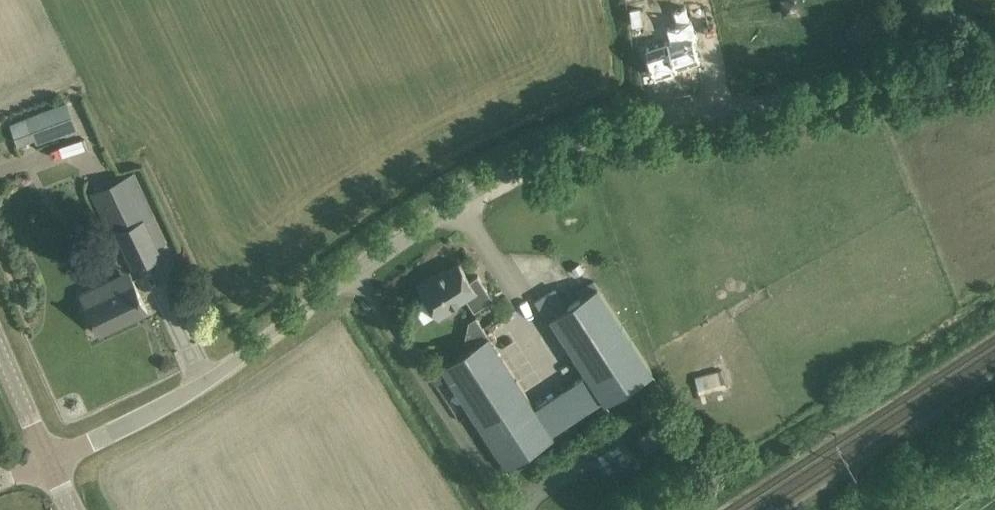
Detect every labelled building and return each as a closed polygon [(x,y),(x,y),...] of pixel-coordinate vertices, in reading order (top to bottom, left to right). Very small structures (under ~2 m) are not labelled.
[(658,5),(640,9),(646,36),(664,32),(658,5)] [(675,38),(648,44),(656,75),(671,72),(680,70),(680,69),(703,63),(699,43),(703,42),(697,19),(696,20),(693,6),(680,9),(683,23),(672,25),(675,38)] [(70,100),(27,117),(35,138),(37,143),(64,132),(66,137),(82,130),(70,100)] [(135,172),(91,193),(111,236),(122,232),(136,265),(161,254),(147,221),(157,216),(135,172)] [(434,276),(419,286),(437,315),(466,297),(475,310),(493,299),(478,275),(470,280),(459,263),(436,278),(434,276)] [(579,264),(572,268),(577,275),(584,270),(579,264)] [(133,280),(86,303),(100,333),(148,311),(133,280)] [(598,287),(551,317),(587,373),(606,403),(653,372),(598,287)] [(489,336),(442,367),(507,467),(554,437),(535,407),(489,336)] [(693,374),(699,392),(725,384),(719,366),(693,374)] [(539,404),(535,407),(554,437),(606,403),(587,373),(583,376),(539,404)] [(656,426),(638,438),(647,453),(665,441),(656,426)]
